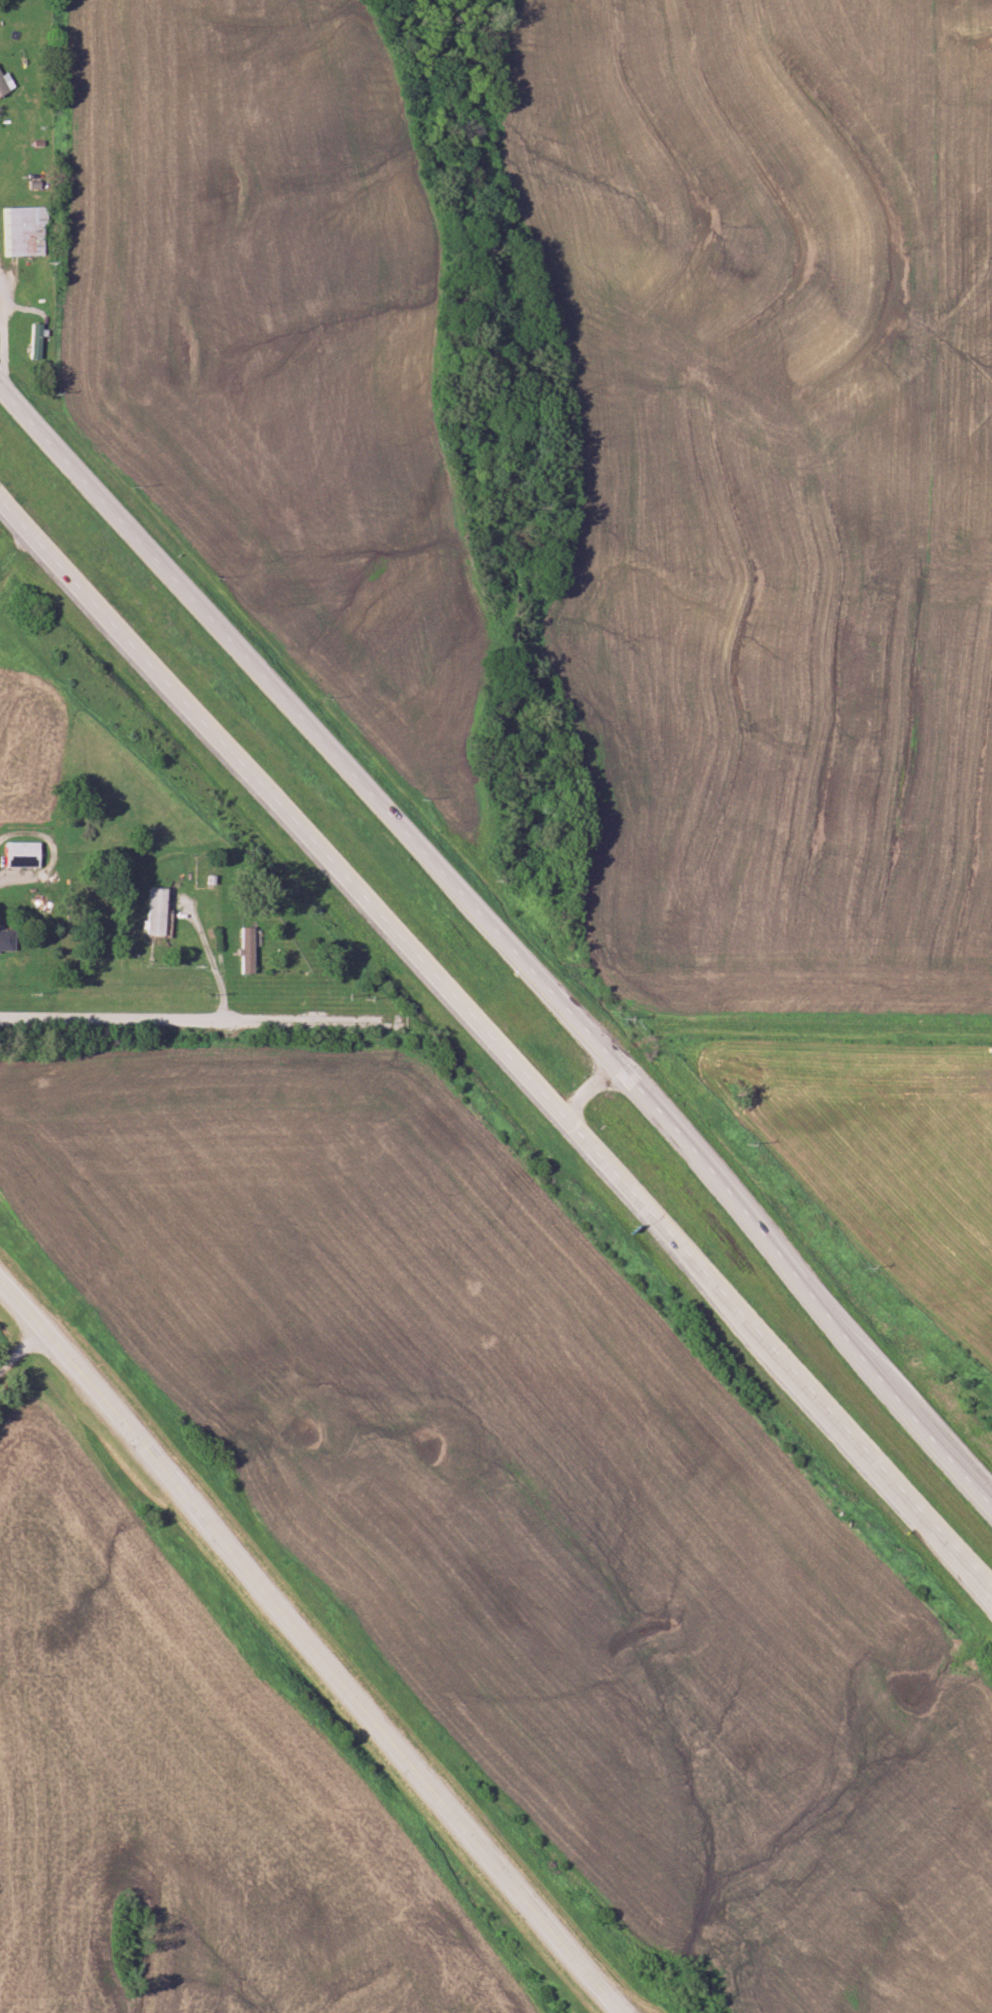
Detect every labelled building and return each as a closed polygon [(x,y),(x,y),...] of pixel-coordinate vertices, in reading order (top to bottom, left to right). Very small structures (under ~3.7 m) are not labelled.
[(0,206),(0,257),(41,256),(41,206),(0,206)] [(23,323),(23,359),(36,359),(36,323),(23,323)] [(33,814),(47,814),(47,799),(33,799),(33,814)] [(0,842),(0,868),(31,868),(31,842),(0,842)] [(158,888),(140,888),(139,935),(158,935),(158,888)] [(250,974),(250,927),(236,927),(236,974),(250,974)]
